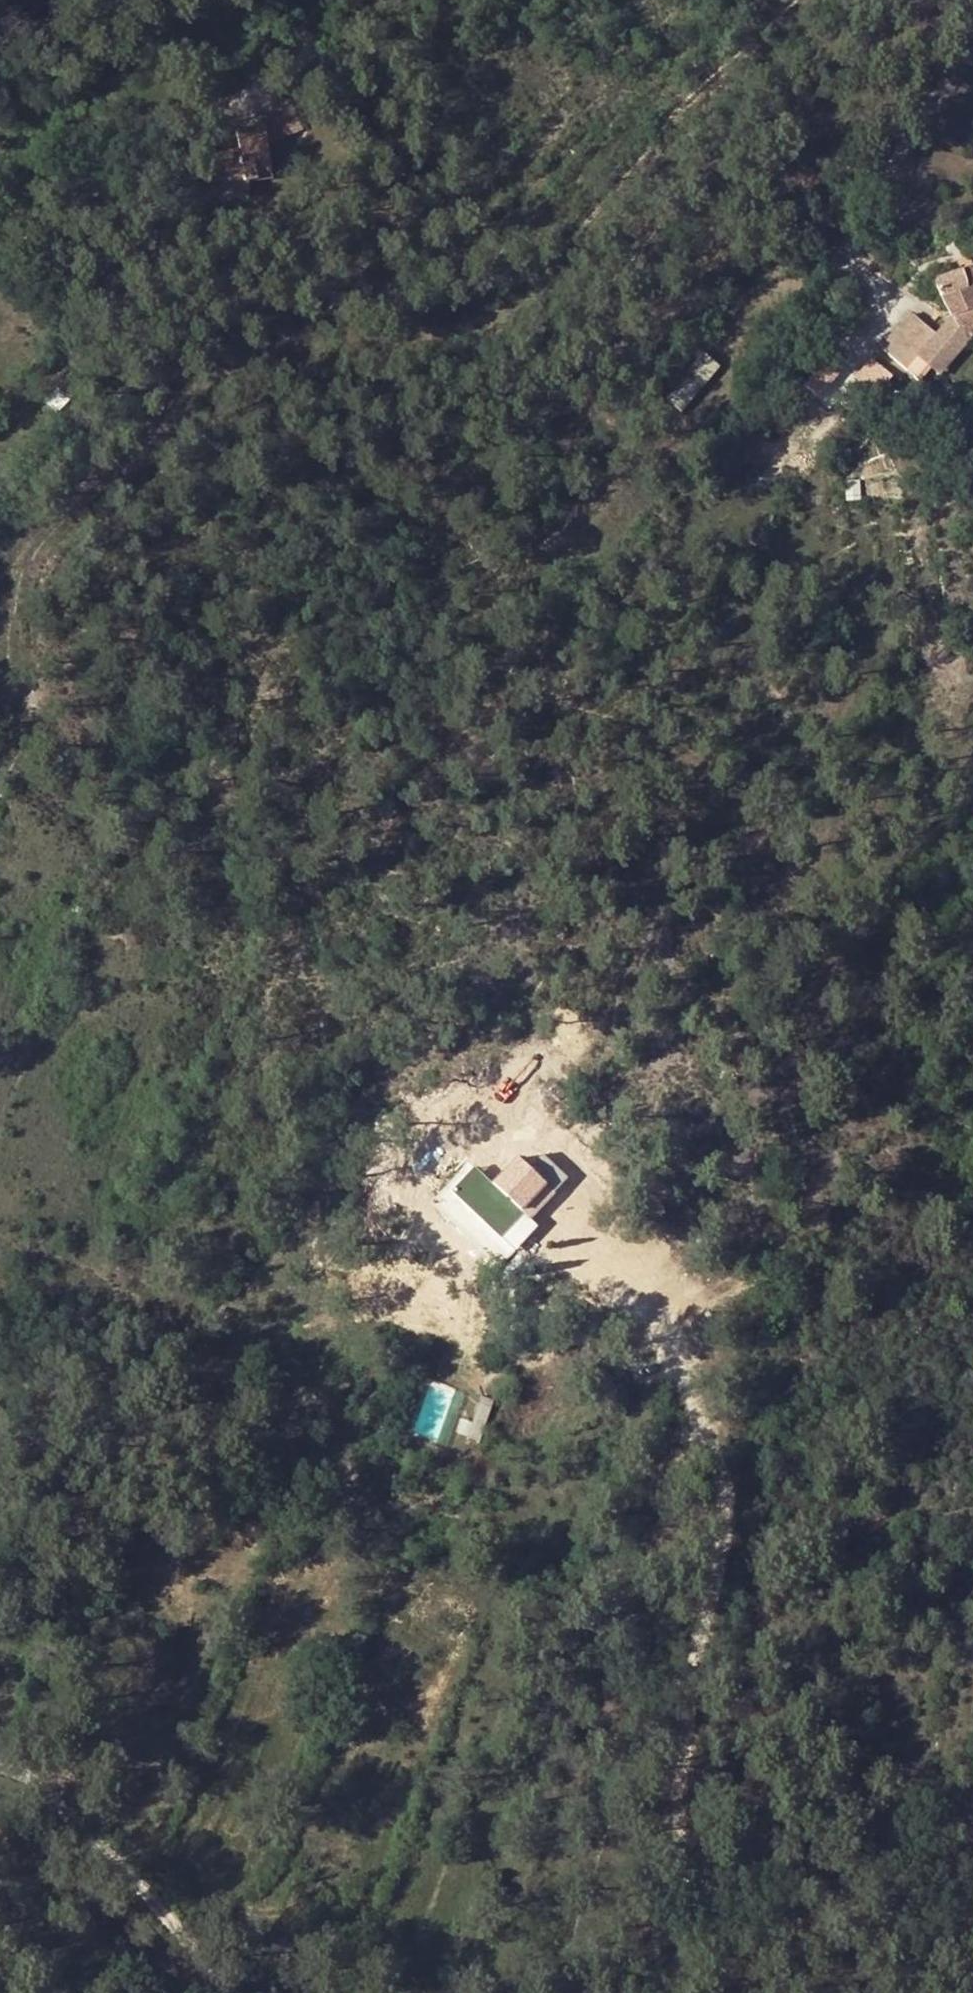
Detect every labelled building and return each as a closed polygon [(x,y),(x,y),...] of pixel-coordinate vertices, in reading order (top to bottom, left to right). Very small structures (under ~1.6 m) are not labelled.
[(263,143),(264,152),(296,137),(284,111),(254,126),(263,143)] [(197,179),(200,214),(235,210),(235,190),(268,186),(264,152),(263,143),(227,146),(231,165),(195,171),(197,179)] [(881,349),(907,371),(918,358),(931,369),(942,377),(968,343),(965,337),(972,332),(972,265),(938,277),(934,282),(940,299),(950,316),(935,334),(912,314),(881,349)] [(968,343),(972,340),(972,332),(965,337),(968,343)] [(856,414),(877,389),(880,392),(891,376),(871,353),(855,371),(836,356),(816,380),(856,414)] [(918,358),(907,371),(920,381),(931,369),(918,358)] [(530,1172),(515,1160),(477,1201),(512,1231),(533,1207),(538,1212),(568,1181),(543,1159),(530,1172)] [(481,1396),(467,1438),(479,1443),(494,1400),(481,1396)]
